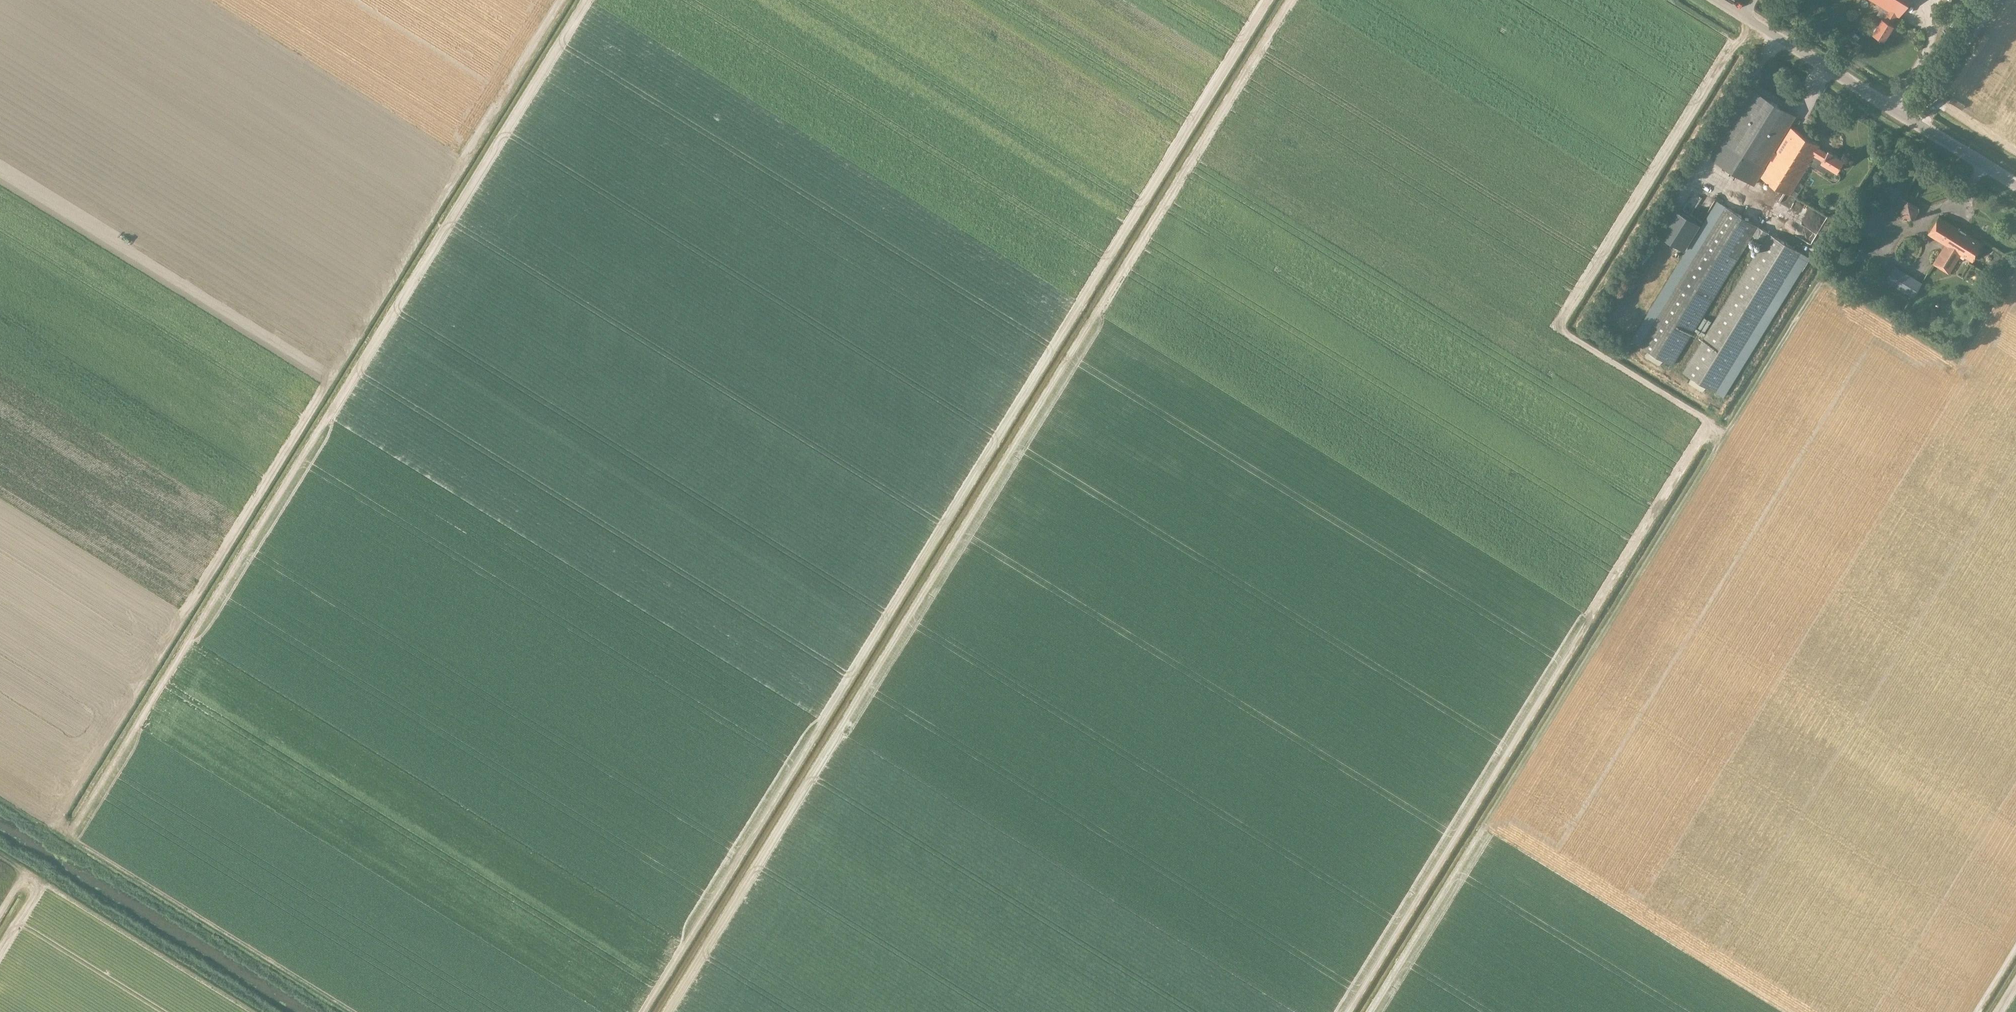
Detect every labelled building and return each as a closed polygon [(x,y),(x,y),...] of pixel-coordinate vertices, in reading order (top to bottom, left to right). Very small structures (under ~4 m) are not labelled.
[(1908,0),(1873,0),(1889,10),(1883,18),(1882,17),(1872,33),(1883,40),(1893,24),(1891,23),(1896,14),(1898,16),(1908,0)] [(1947,19),(1953,9),(1947,6),(1941,15),(1947,19)] [(1752,88),(1720,139),(1763,166),(1768,157),(1770,158),(1775,151),(1773,150),(1795,114),(1752,88)] [(1836,171),(1843,160),(1828,150),(1826,152),(1818,147),(1819,145),(1789,127),(1775,151),(1770,158),(1760,175),(1789,193),(1813,154),(1822,160),(1821,161),(1836,171)] [(1679,202),(1707,217),(1714,203),(1687,188),(1691,182),(1685,178),(1677,191),(1683,194),(1679,202)] [(1919,207),(1906,199),(1899,195),(1891,209),(1911,220),(1919,207)] [(1714,391),(1800,252),(1725,206),(1639,345),(1649,350),(1645,357),(1659,365),(1663,359),(1671,364),(1751,234),(1763,241),(1683,371),(1692,377),(1688,383),(1702,391),(1705,385),(1714,391)] [(1772,208),(1760,211),(1762,221),(1774,219),(1772,208)] [(1971,259),(1982,242),(1938,215),(1927,232),(1945,243),(1932,262),(1948,272),(1960,252),(1971,259)] [(1679,219),(1661,255),(1683,266),(1701,230),(1679,219)] [(1893,264),(1885,278),(1912,295),(1921,281),(1893,264)]
